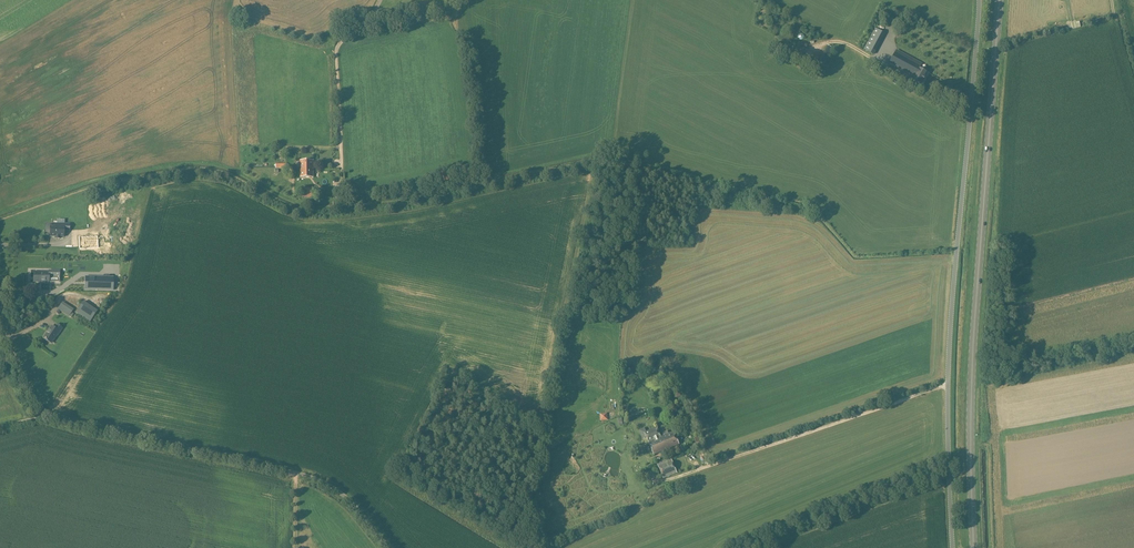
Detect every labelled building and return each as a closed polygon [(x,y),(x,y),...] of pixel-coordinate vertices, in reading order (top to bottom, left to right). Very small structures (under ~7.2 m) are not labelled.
[(864,50),(873,55),(884,33),(876,28),(864,50)] [(821,74),(833,49),(829,47),(816,71),(821,74)] [(919,69),(920,66),(895,53),(889,63),(914,77),(913,80),(921,84),(927,73),(919,69)] [(301,178),(313,178),(313,161),(300,161),(301,178)] [(54,227),(50,227),(50,237),(56,237),(56,239),(60,239),(60,237),(64,237),(64,231),(70,231),(70,224),(64,224),(64,226),(60,226),(60,224),(54,224),(54,227)] [(98,236),(79,237),(79,249),(99,248),(98,236)] [(34,273),(34,281),(39,281),(41,281),(41,282),(49,282),(49,278),(53,279),(60,279),(60,272),(53,272),(49,272),(45,272),(34,272),(34,273)] [(85,277),(85,290),(113,290),(113,278),(85,277)] [(69,317),(74,309),(63,302),(58,309),(69,317)] [(76,312),(76,313),(90,322),(97,311),(83,302),(76,312)] [(48,331),(43,338),(51,343),(57,335),(59,332),(54,328),(52,327),(49,332),(48,331)] [(674,432),(661,438),(657,428),(645,433),(654,455),(679,445),(674,432)] [(663,478),(677,472),(672,461),(658,467),(663,478)]
